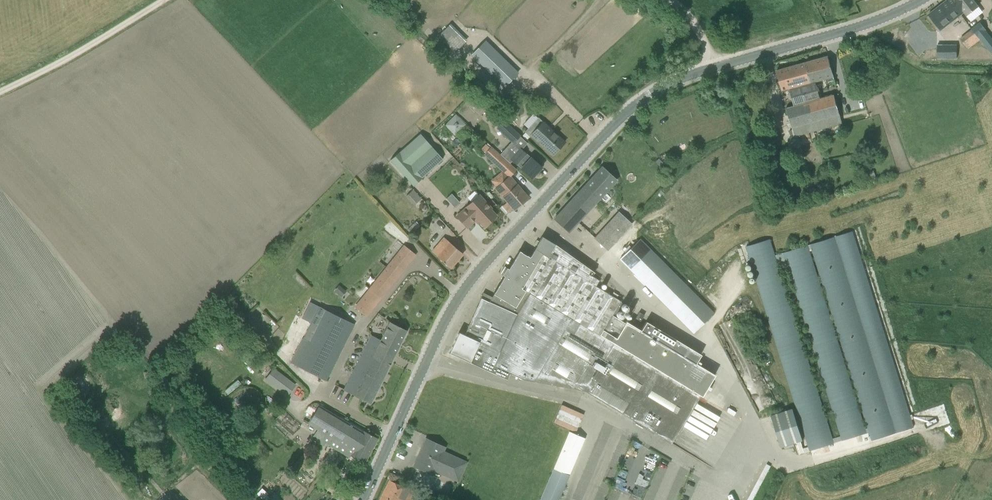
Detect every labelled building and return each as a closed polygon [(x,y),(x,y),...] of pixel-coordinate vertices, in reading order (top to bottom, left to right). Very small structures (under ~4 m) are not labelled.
[(964,12),(954,0),(948,0),(929,14),(941,29),(964,12)] [(967,16),(978,7),(973,0),(954,0),(967,16)] [(961,39),(969,48),(985,35),(978,25),(961,39)] [(505,86),(518,74),(485,41),(472,54),(505,86)] [(805,63),(810,84),(825,79),(826,83),(835,81),(834,77),(828,57),(805,63)] [(795,137),(815,131),(807,103),(812,102),(811,96),(813,92),(810,84),(805,63),(777,71),(782,91),(783,91),(790,90),(794,106),(787,107),(788,108),(787,109),(793,130),(795,137)] [(761,75),(752,78),(754,87),(763,84),(761,75)] [(812,102),(807,103),(815,131),(843,124),(835,95),(826,98),(821,99),(812,102)] [(556,106),(546,115),(551,120),(561,110),(556,106)] [(445,125),(456,134),(466,123),(455,113),(445,125)] [(531,135),(553,155),(565,142),(538,117),(525,132),(530,137),(531,135)] [(520,136),(503,121),(497,127),(513,143),(520,136)] [(414,186),(443,159),(420,134),(390,160),(414,186)] [(485,154),(494,162),(500,156),(490,148),(485,154)] [(532,178),(542,167),(531,158),(526,153),(525,153),(520,149),(514,155),(506,148),(500,154),(510,163),(512,160),(516,164),(521,168),(521,169),(532,178)] [(594,204),(616,180),(602,167),(602,168),(601,169),(596,174),(595,175),(554,219),(568,233),(594,204)] [(495,188),(507,202),(503,205),(509,212),(513,208),(514,210),(528,198),(510,176),(495,188)] [(414,190),(406,196),(414,205),(422,199),(414,190)] [(815,191),(808,193),(811,201),(818,199),(815,191)] [(452,193),(447,197),(455,206),(460,201),(452,193)] [(490,209),(491,208),(479,195),(456,215),(467,228),(477,219),(485,227),(497,215),(490,209)] [(672,207),(655,224),(661,230),(678,213),(672,207)] [(594,238),(607,250),(632,224),(619,212),(594,238)] [(671,443),(700,395),(702,396),(714,377),(698,367),(700,365),(698,363),(696,366),(695,365),(700,357),(645,323),(640,332),(612,315),(621,301),(596,286),(600,280),(592,276),(595,273),(555,244),(551,242),(542,236),(530,257),(520,251),(509,269),(505,266),(501,274),(504,276),(493,294),(494,294),(492,297),(490,302),(481,298),(464,335),(459,332),(449,353),(507,379),(510,373),(522,379),(586,391),(623,414),(671,443)] [(436,256),(450,268),(463,254),(444,237),(441,241),(446,246),(436,256)] [(889,433),(887,427),(893,425),(835,237),(812,244),(808,245),(810,250),(814,248),(869,427),(865,428),(867,433),(871,432),(877,430),(878,436),(889,433)] [(713,312),(689,287),(640,239),(620,259),(621,260),(693,332),(713,312)] [(784,258),(783,253),(776,255),(772,242),(771,239),(746,247),(809,451),(835,443),(842,441),(841,436),(833,438),(777,260),(784,258)] [(404,245),(387,266),(400,276),(416,255),(404,245)] [(808,245),(783,253),(784,258),(841,436),(842,441),(867,433),(865,428),(810,250),(808,245)] [(387,266),(371,286),(383,296),(400,276),(387,266)] [(339,296),(345,289),(339,285),(334,291),(339,296)] [(371,286),(354,307),(367,317),(383,296),(371,286)] [(490,302),(492,297),(483,293),(481,298),(490,302)] [(319,307),(291,363),(326,381),(354,324),(319,307)] [(371,335),(365,348),(375,353),(368,366),(384,374),(407,331),(390,323),(381,340),(371,335)] [(368,366),(375,353),(365,348),(354,369),(364,375),(368,366)] [(371,403),(384,374),(368,366),(364,375),(354,394),(371,403)] [(354,394),(364,375),(354,369),(344,390),(354,394)] [(267,379),(288,394),(295,385),(274,370),(267,379)] [(554,422),(576,432),(584,415),(562,404),(554,422)] [(351,456),(365,463),(378,438),(364,431),(364,432),(319,405),(308,424),(318,430),(312,438),(324,446),(326,443),(345,454),(349,448),(354,451),(351,456)] [(793,409),(771,415),(781,447),(803,441),(793,409)] [(292,436),(300,428),(282,412),(275,420),(292,436)] [(569,431),(553,469),(569,476),(585,438),(569,431)] [(620,463),(630,440),(620,436),(611,459),(620,463)] [(461,473),(462,472),(466,463),(443,452),(445,447),(427,439),(414,466),(432,475),(434,470),(447,476),(450,468),(461,473)] [(310,458),(305,454),(295,466),(300,470),(310,458)] [(389,480),(380,499),(403,499),(410,499),(414,491),(389,480)] [(263,499),(267,494),(261,489),(257,494),(263,499)]
